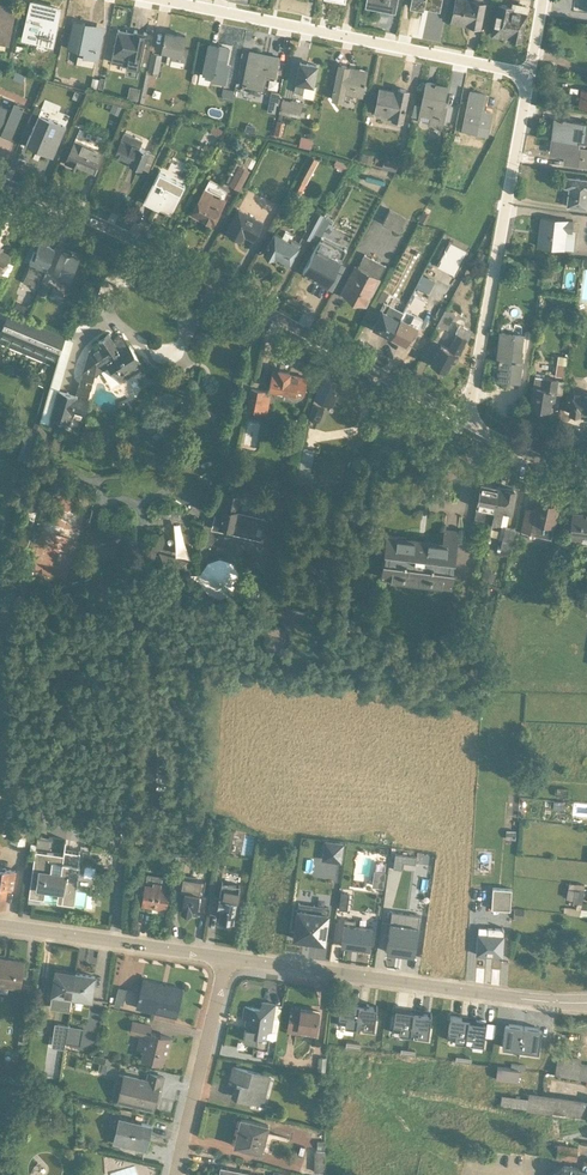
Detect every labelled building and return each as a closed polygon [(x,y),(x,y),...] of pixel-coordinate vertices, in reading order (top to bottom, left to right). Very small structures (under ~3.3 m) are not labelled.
[(31,0),(29,0),(20,39),(53,47),(62,7),(31,0)] [(397,0),(366,0),(364,7),(395,13),(397,0)] [(409,8),(423,11),(424,8),(439,12),(442,0),(411,0),(409,8)] [(471,0),(454,0),(450,21),(479,27),(484,3),(471,0)] [(4,49),(5,43),(7,44),(15,7),(0,5),(0,49),(4,49)] [(513,6),(512,8),(498,5),(492,35),(520,40),(526,9),(513,6)] [(76,63),(92,67),(94,59),(98,60),(104,31),(105,26),(84,22),(72,20),(67,49),(78,51),(76,63)] [(133,33),(117,30),(111,62),(127,65),(126,71),(135,73),(136,70),(138,71),(146,33),(134,31),(133,33)] [(169,65),(182,68),(186,47),(183,47),(185,34),(165,31),(160,51),(167,53),(165,63),(169,64),(169,65)] [(226,63),(229,47),(208,43),(201,73),(199,73),(197,83),(197,84),(209,86),(210,81),(225,84),(229,64),(226,63)] [(10,67),(13,51),(10,51),(9,58),(0,56),(0,65),(10,67)] [(249,51),(241,87),(263,91),(266,77),(275,78),(279,57),(249,51)] [(161,55),(151,53),(147,71),(157,73),(161,55)] [(317,65),(299,62),(295,83),(296,83),(294,92),(303,94),(302,97),(312,99),(315,86),(313,86),(317,65)] [(337,65),(330,100),(343,102),(344,94),(362,97),(367,70),(337,65)] [(15,73),(12,79),(22,82),(24,76),(15,73)] [(428,121),(428,126),(442,129),(446,107),(443,106),(447,86),(425,81),(420,105),(414,104),(411,117),(418,118),(417,123),(418,123),(419,120),(428,121)] [(57,99),(61,85),(49,82),(45,95),(57,99)] [(129,87),(127,99),(137,101),(139,89),(129,87)] [(373,114),(381,115),(381,118),(402,122),(409,90),(397,88),(396,91),(379,87),(373,114)] [(232,101),(233,90),(223,89),(222,94),(223,100),(232,101)] [(578,107),(586,108),(586,90),(580,89),(578,107)] [(486,95),(464,91),(460,107),(465,108),(461,130),(487,136),(492,113),(483,111),(486,95)] [(271,92),(267,112),(274,114),(276,106),(277,106),(279,93),(271,92)] [(275,121),(273,134),(280,135),(283,122),(281,122),(282,114),(298,118),(301,104),(278,99),(277,106),(279,106),(278,113),(279,113),(277,121),(275,121)] [(124,106),(113,101),(109,112),(119,117),(124,106)] [(10,139),(24,107),(13,103),(10,110),(0,105),(0,135),(10,139)] [(34,125),(25,146),(52,158),(66,126),(38,114),(40,109),(34,106),(27,122),(34,125)] [(553,139),(575,142),(576,139),(586,141),(586,123),(556,118),(553,139)] [(213,125),(209,131),(219,136),(222,131),(213,125)] [(139,169),(148,172),(155,155),(148,153),(149,151),(140,147),(142,140),(123,132),(112,158),(139,169)] [(312,140),(301,137),(298,147),(310,150),(312,140)] [(551,154),(563,156),(562,163),(586,166),(586,147),(579,146),(579,142),(553,139),(551,154)] [(73,140),(64,163),(73,166),(73,167),(74,168),(75,166),(94,174),(97,168),(95,167),(102,152),(74,140),(73,140)] [(373,156),(362,153),(360,163),(370,166),(373,156)] [(228,184),(239,190),(249,170),(245,168),(246,166),(251,169),(256,160),(248,156),(244,161),(237,157),(236,159),(237,160),(225,181),(228,183),(228,184)] [(294,190),(300,194),(318,160),(312,156),(294,190)] [(334,165),(334,167),(337,168),(336,170),(341,172),(342,171),(343,171),(344,170),(346,170),(349,163),(336,159),(334,165)] [(384,159),(381,168),(395,172),(397,163),(384,159)] [(143,202),(170,215),(185,185),(159,172),(155,180),(153,180),(143,202)] [(565,176),(563,188),(568,188),(565,206),(586,209),(586,179),(565,176)] [(190,214),(212,225),(225,200),(223,199),(227,192),(216,186),(217,184),(208,180),(190,214)] [(237,208),(225,232),(241,242),(244,237),(253,241),(263,222),(237,208)] [(400,231),(406,218),(388,210),(382,223),(400,231)] [(302,236),(310,240),(323,215),(315,211),(302,236)] [(423,213),(418,222),(425,225),(429,216),(423,213)] [(540,217),(536,246),(572,250),(574,231),(577,231),(578,222),(572,221),(572,220),(540,217)] [(274,232),(263,252),(273,258),(275,255),(281,258),(280,259),(290,263),(300,243),(290,238),(292,235),(285,231),(282,236),(274,232)] [(327,286),(346,250),(321,237),(302,272),(327,286)] [(55,248),(40,241),(34,257),(31,256),(28,261),(31,263),(22,282),(36,288),(55,248)] [(467,251),(448,241),(436,265),(454,275),(467,251)] [(0,273),(8,277),(14,265),(6,261),(11,254),(2,249),(4,247),(0,245),(0,273)] [(60,276),(69,280),(79,256),(70,252),(69,254),(61,251),(52,270),(61,274),(60,276)] [(385,266),(364,254),(357,267),(354,265),(350,273),(339,293),(345,296),(365,307),(380,279),(378,278),(385,266)] [(434,281),(423,275),(416,287),(428,293),(434,281)] [(49,286),(42,282),(36,295),(44,298),(49,286)] [(64,292),(53,287),(49,296),(60,301),(64,292)] [(388,293),(382,290),(377,300),(383,303),(379,310),(380,311),(371,328),(389,337),(403,312),(383,302),(388,293)] [(28,307),(16,302),(12,314),(24,318),(28,307)] [(405,309),(389,337),(405,345),(410,336),(412,337),(422,319),(405,309)] [(437,324),(446,329),(454,314),(445,309),(437,324)] [(0,335),(0,337),(57,361),(64,336),(65,335),(24,318),(12,314),(9,312),(2,329),(0,335)] [(467,340),(472,331),(460,325),(455,333),(456,334),(448,349),(440,345),(430,363),(445,371),(451,361),(453,362),(465,339),(467,340)] [(497,360),(495,380),(520,383),(523,357),(521,356),(523,334),(498,331),(495,359),(497,360)] [(88,354),(76,394),(86,397),(94,375),(100,371),(111,387),(118,381),(119,383),(143,368),(122,335),(112,341),(109,333),(97,341),(99,344),(88,354)] [(58,390),(72,339),(64,336),(57,361),(39,424),(48,427),(51,418),(58,390)] [(558,356),(554,376),(564,377),(567,357),(558,356)] [(277,372),(272,371),(268,389),(285,392),(288,396),(291,399),(294,400),(297,399),(300,398),(302,396),(303,396),(306,378),(289,374),(289,373),(278,371),(277,372)] [(535,373),(529,408),(549,410),(550,401),(554,402),(556,394),(561,394),(563,381),(558,381),(558,379),(544,377),(544,374),(535,373)] [(333,393),(337,384),(328,380),(327,381),(321,379),(313,397),(314,397),(312,402),(313,403),(308,417),(316,421),(317,421),(323,407),(319,405),(321,401),(331,405),(336,395),(333,393)] [(264,392),(250,389),(246,410),(266,414),(270,397),(263,395),(264,392)] [(84,417),(90,400),(58,390),(51,418),(69,424),(71,417),(79,419),(80,416),(84,417)] [(567,391),(565,407),(569,407),(568,414),(579,416),(580,415),(586,416),(586,393),(567,391)] [(97,424),(85,420),(82,433),(93,436),(97,424)] [(314,451),(303,449),(296,484),(310,486),(313,475),(309,474),(314,451)] [(290,496),(293,481),(274,478),(272,493),(290,496)] [(498,486),(480,483),(474,519),(491,524),(498,486)] [(501,526),(501,529),(499,538),(501,539),(500,546),(497,545),(496,552),(509,555),(514,529),(514,527),(505,526),(508,512),(512,513),(516,489),(498,486),(491,524),(501,526)] [(219,492),(211,529),(260,540),(265,517),(236,511),(239,497),(219,492)] [(284,517),(288,501),(268,497),(265,512),(284,517)] [(525,508),(520,530),(521,530),(521,531),(551,538),(560,502),(547,498),(546,502),(535,500),(533,509),(525,508)] [(32,523),(34,523),(30,572),(74,576),(78,512),(33,508),(32,523)] [(581,541),(581,543),(586,543),(586,514),(572,512),(568,539),(581,541)] [(175,522),(177,556),(186,555),(185,522),(175,522)] [(386,533),(380,577),(451,586),(458,530),(443,528),(441,540),(386,533)] [(237,561),(207,558),(204,591),(234,594),(237,561)] [(9,763),(0,758),(0,778),(9,763)] [(72,800),(72,807),(93,809),(93,801),(72,800)] [(25,845),(28,832),(13,828),(10,842),(25,845)] [(225,830),(222,850),(230,851),(234,831),(225,830)] [(506,830),(505,840),(515,840),(515,831),(506,830)] [(57,891),(56,900),(74,903),(80,863),(77,862),(78,852),(64,850),(63,854),(50,852),(52,839),(36,837),(35,842),(30,842),(29,849),(35,850),(28,896),(43,899),(45,889),(57,891)] [(325,838),(322,858),(342,861),(345,841),(325,838)] [(203,842),(201,854),(209,856),(211,844),(203,842)] [(405,860),(417,862),(418,855),(396,852),(394,866),(403,867),(405,860)] [(166,854),(164,864),(173,866),(175,856),(166,854)] [(4,908),(8,887),(13,888),(16,870),(0,867),(0,908),(4,908)] [(167,878),(147,875),(145,884),(144,884),(140,906),(151,908),(150,915),(162,917),(163,910),(165,910),(169,888),(165,887),(167,878)] [(201,882),(183,879),(181,891),(184,892),(180,912),(195,914),(201,882)] [(582,903),(584,885),(568,883),(565,898),(572,900),(572,903),(575,903),(575,909),(564,908),(563,913),(566,914),(566,915),(586,917),(586,904),(582,903)] [(208,912),(219,914),(219,916),(224,917),(224,919),(233,920),(239,887),(221,884),(219,897),(218,897),(218,898),(210,897),(208,912)] [(511,889),(492,888),(491,909),(510,910),(511,889)] [(298,903),(293,938),(324,943),(329,907),(298,903)] [(523,910),(513,909),(512,919),(523,920),(523,910)] [(391,911),(385,951),(414,955),(420,915),(391,911)] [(344,922),(340,945),(369,949),(372,926),(344,922)] [(478,927),(476,954),(501,956),(503,928),(487,927),(487,928),(478,927)] [(20,989),(24,961),(0,958),(0,987),(20,989)] [(75,972),(54,969),(51,995),(71,998),(75,972)] [(92,1001),(96,975),(75,972),(71,998),(92,1001)] [(182,989),(143,980),(142,984),(135,983),(133,990),(140,992),(136,1008),(175,1016),(182,989)] [(126,989),(118,987),(118,989),(112,987),(109,1001),(114,1002),(122,1004),(123,1003),(126,989)] [(339,1023),(375,1028),(378,1005),(342,1001),(339,1023)] [(245,1027),(243,1040),(256,1042),(256,1044),(264,1045),(266,1038),(276,1039),(281,1005),(262,1002),(261,1008),(245,1006),(243,1017),(248,1018),(247,1028),(245,1027)] [(290,1007),(287,1031),(298,1033),(298,1029),(299,1030),(316,1032),(319,1011),(290,1007)] [(396,1009),(393,1032),(430,1036),(432,1013),(396,1009)] [(486,1020),(450,1017),(448,1039),(484,1043),(486,1020)] [(151,1025),(132,1020),(129,1033),(139,1035),(136,1048),(142,1050),(140,1058),(162,1064),(164,1055),(167,1055),(171,1037),(150,1031),(151,1025)] [(24,1048),(27,1048),(28,1040),(27,1040),(28,1031),(30,1031),(31,1023),(29,1023),(29,1021),(20,1021),(17,1044),(24,1045),(24,1048)] [(50,1038),(65,1040),(67,1029),(52,1027),(50,1038)] [(80,1042),(81,1031),(67,1029),(64,1047),(76,1049),(77,1042),(80,1042)] [(580,1062),(581,1058),(558,1053),(554,1074),(586,1079),(586,1063),(580,1062)] [(231,1095),(251,1101),(252,1098),(262,1101),(268,1075),(234,1067),(230,1081),(235,1082),(231,1095)] [(495,1080),(517,1082),(519,1070),(497,1067),(495,1080)] [(117,1075),(111,1099),(117,1100),(116,1102),(152,1111),(154,1102),(159,1103),(161,1094),(165,1076),(147,1072),(146,1079),(123,1074),(122,1076),(117,1075)] [(525,1111),(586,1120),(586,1100),(528,1091),(527,1098),(501,1095),(499,1106),(525,1109),(525,1111)] [(118,1117),(112,1143),(146,1151),(151,1125),(118,1117)] [(232,1146),(262,1153),(269,1124),(239,1117),(232,1146)] [(553,1148),(541,1147),(541,1154),(576,1159),(578,1146),(576,1146),(576,1145),(573,1144),(573,1146),(567,1145),(567,1139),(560,1138),(559,1144),(556,1144),(555,1145),(554,1145),(553,1148)] [(314,1172),(324,1173),(324,1151),(314,1150),(314,1149),(304,1149),(304,1158),(304,1166),(313,1166),(314,1172)] [(81,1150),(74,1155),(79,1160),(85,1156),(81,1150)] [(583,1165),(582,1169),(561,1165),(560,1170),(552,1174),(586,1174),(586,1162),(583,1165)] [(259,1174),(220,1167),(218,1174),(259,1174)]
